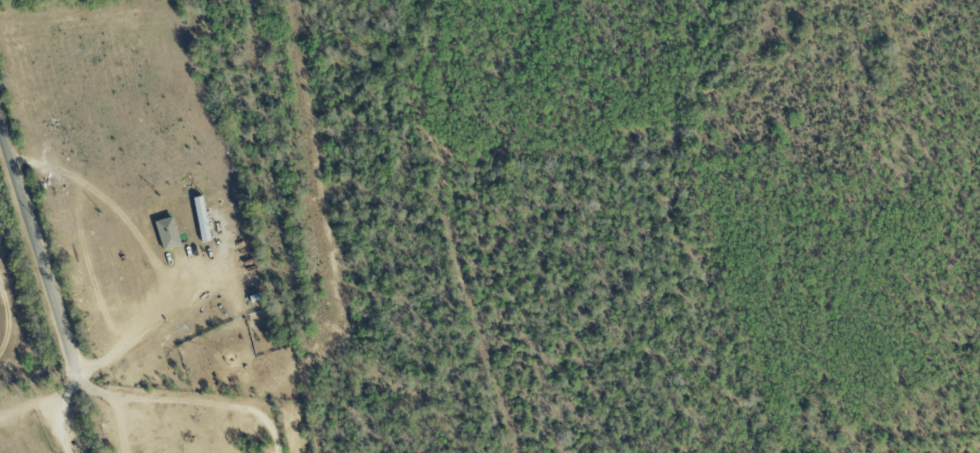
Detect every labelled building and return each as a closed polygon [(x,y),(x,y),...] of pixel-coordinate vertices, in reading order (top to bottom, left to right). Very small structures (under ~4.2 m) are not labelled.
[(203,195),(193,196),(197,242),(208,240),(203,195)] [(180,244),(170,215),(151,221),(162,251),(180,244)]
